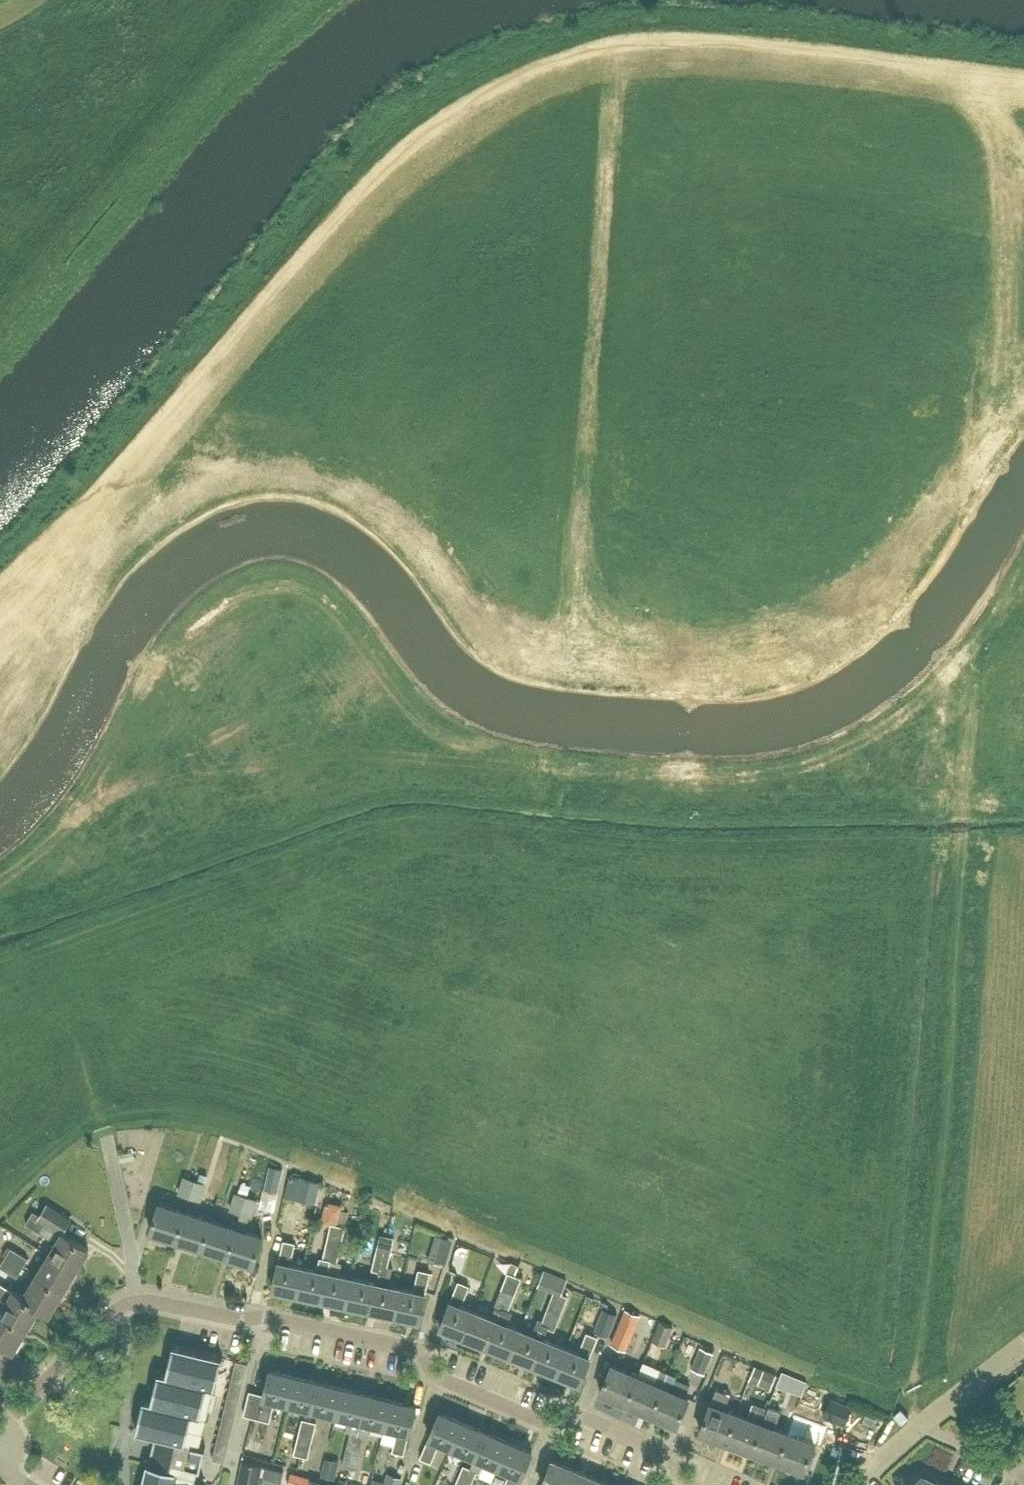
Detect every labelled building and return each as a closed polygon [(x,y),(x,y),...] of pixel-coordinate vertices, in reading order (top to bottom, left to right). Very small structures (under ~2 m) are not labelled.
[(278,1192),(283,1169),(269,1166),(264,1189),(278,1192)] [(195,1179),(183,1175),(178,1192),(190,1196),(195,1179)] [(321,1181),(300,1177),(295,1199),(316,1204),(321,1181)] [(207,1182),(195,1179),(190,1196),(201,1199),(207,1182)] [(228,1209),(240,1212),(245,1195),(233,1192),(228,1209)] [(257,1199),(245,1195),(240,1212),(235,1226),(227,1254),(253,1263),(261,1235),(245,1230),(249,1215),(252,1216),(257,1199)] [(323,1221),(331,1222),(336,1224),(341,1204),(327,1201),(323,1221)] [(150,1230),(176,1238),(185,1210),(159,1202),(150,1230)] [(48,1253),(75,1271),(89,1249),(62,1232),(71,1218),(47,1204),(40,1215),(33,1211),(25,1223),(55,1242),(48,1253)] [(176,1238),(201,1246),(210,1218),(185,1210),(176,1238)] [(227,1254),(235,1226),(210,1218),(201,1246),(227,1254)] [(327,1240),(341,1243),(345,1226),(331,1222),(327,1240)] [(380,1233),(376,1251),(390,1254),(394,1236),(380,1233)] [(272,1287),(297,1292),(303,1265),(290,1262),(295,1241),(284,1239),(279,1260),(278,1260),(272,1287)] [(327,1240),(323,1257),(320,1256),(317,1268),(303,1265),(297,1292),(321,1298),(328,1270),(330,1259),(337,1260),(341,1243),(327,1240)] [(10,1246),(4,1255),(22,1266),(27,1256),(10,1246)] [(372,1268),(379,1270),(386,1271),(388,1264),(390,1254),(376,1251),(372,1268)] [(35,1275),(62,1292),(75,1271),(48,1253),(35,1275)] [(4,1255),(0,1262),(0,1265),(16,1275),(22,1266),(4,1255)] [(370,1309),(394,1314),(401,1286),(388,1284),(392,1265),(388,1264),(386,1271),(379,1270),(376,1281),(370,1309)] [(401,1286),(394,1314),(419,1319),(426,1292),(425,1292),(430,1271),(419,1268),(414,1289),(401,1286)] [(321,1298),(346,1303),(352,1276),(328,1270),(321,1298)] [(508,1272),(501,1289),(515,1294),(522,1277),(508,1272)] [(62,1292),(35,1275),(22,1296),(39,1308),(49,1313),(62,1292)] [(370,1309),(376,1281),(352,1276),(346,1303),(370,1309)] [(463,1335),(474,1310),(461,1305),(470,1284),(459,1280),(451,1301),(450,1300),(440,1326),(463,1335)] [(14,1290),(0,1281),(0,1297),(7,1301),(1,1311),(0,1312),(26,1329),(39,1308),(22,1296),(13,1291),(14,1290)] [(463,1335),(487,1345),(502,1307),(509,1310),(515,1294),(501,1289),(491,1316),(474,1310),(463,1335)] [(554,1291),(547,1307),(561,1313),(567,1298),(568,1296),(560,1293),(554,1291)] [(487,1345),(510,1354),(520,1328),(509,1324),(513,1312),(509,1310),(502,1307),(487,1345)] [(555,1329),(561,1313),(547,1307),(541,1324),(537,1322),(532,1333),(520,1328),(510,1354),(533,1363),(543,1338),(548,1327),(555,1329)] [(594,1330),(608,1335),(617,1313),(603,1308),(594,1330)] [(625,1348),(632,1331),(639,1315),(625,1309),(612,1343),(625,1348)] [(26,1329),(0,1312),(1,1311),(0,1311),(0,1342),(13,1350),(26,1329)] [(666,1344),(673,1326),(660,1321),(652,1339),(666,1344)] [(567,1347),(556,1373),(580,1382),(590,1357),(589,1356),(597,1336),(587,1332),(579,1352),(567,1347)] [(533,1363),(556,1373),(567,1347),(543,1338),(533,1363)] [(141,1484),(206,1484),(176,1478),(178,1470),(171,1468),(172,1461),(200,1467),(205,1445),(185,1441),(192,1413),(199,1415),(206,1386),(215,1388),(222,1356),(180,1346),(177,1360),(170,1358),(166,1374),(162,1387),(155,1385),(151,1401),(148,1414),(140,1412),(135,1431),(159,1436),(152,1464),(147,1462),(141,1484)] [(704,1372),(713,1351),(700,1346),(691,1367),(704,1372)] [(248,1362),(236,1359),(212,1458),(224,1461),(248,1362)] [(625,1401),(637,1374),(611,1363),(599,1390),(625,1401)] [(765,1370),(756,1366),(750,1381),(759,1384),(765,1370)] [(274,1398),(287,1401),(294,1374),(270,1368),(263,1394),(250,1391),(244,1413),(269,1419),(274,1398)] [(625,1401),(650,1412),(667,1372),(660,1368),(654,1382),(637,1374),(625,1401)] [(669,1388),(675,1375),(667,1372),(650,1412),(676,1423),(687,1396),(669,1388)] [(311,1408),(318,1380),(294,1374),(287,1401),(311,1408)] [(311,1408),(336,1414),(343,1386),(318,1380),(311,1408)] [(357,1431),(367,1393),(343,1386),(336,1414),(349,1417),(346,1429),(351,1430),(357,1431)] [(725,1440),(736,1412),(725,1408),(731,1394),(716,1389),(711,1402),(710,1402),(699,1430),(725,1440)] [(372,1422),(385,1425),(391,1399),(367,1393),(357,1431),(351,1430),(347,1447),(361,1450),(365,1433),(369,1434),(372,1422)] [(830,1398),(823,1416),(844,1423),(851,1406),(830,1398)] [(391,1399),(385,1425),(398,1429),(393,1450),(404,1452),(409,1432),(410,1432),(416,1405),(391,1399)] [(761,1421),(766,1408),(752,1402),(747,1416),(736,1412),(725,1440),(751,1449),(761,1421)] [(767,1408),(766,1408),(761,1421),(775,1426),(780,1411),(768,1406),(767,1408)] [(439,1441),(452,1446),(464,1421),(440,1411),(429,1437),(430,1437),(421,1457),(431,1461),(439,1441)] [(1002,1420),(988,1412),(982,1423),(996,1431),(1002,1420)] [(794,1415),(788,1431),(778,1459),(803,1469),(813,1440),(800,1436),(806,1419),(794,1415)] [(303,1418),(298,1436),(313,1439),(317,1422),(303,1418)] [(487,1431),(464,1421),(452,1446),(475,1456),(487,1431)] [(751,1449),(778,1459),(788,1431),(775,1426),(761,1421),(751,1449)] [(498,1466),(509,1441),(487,1431),(475,1456),(470,1468),(464,1465),(457,1482),(464,1484),(471,1484),(478,1471),(481,1472),(486,1461),(498,1466)] [(313,1439),(298,1436),(294,1453),(309,1456),(313,1439)] [(498,1466),(510,1471),(504,1484),(517,1484),(521,1477),(522,1477),(533,1451),(509,1441),(498,1466)] [(361,1450),(347,1447),(342,1465),(357,1468),(361,1450)] [(340,1461),(326,1458),(322,1475),(336,1478),(340,1461)] [(575,1469),(552,1459),(541,1484),(568,1484),(575,1469)] [(261,1465),(243,1461),(239,1484),(257,1484),(261,1465)] [(598,1479),(575,1469),(568,1484),(595,1484),(598,1479)] [(400,1477),(388,1472),(383,1484),(398,1484),(400,1477)] [(934,1484),(937,1478),(923,1472),(922,1472),(906,1484),(935,1484),(934,1484)]
